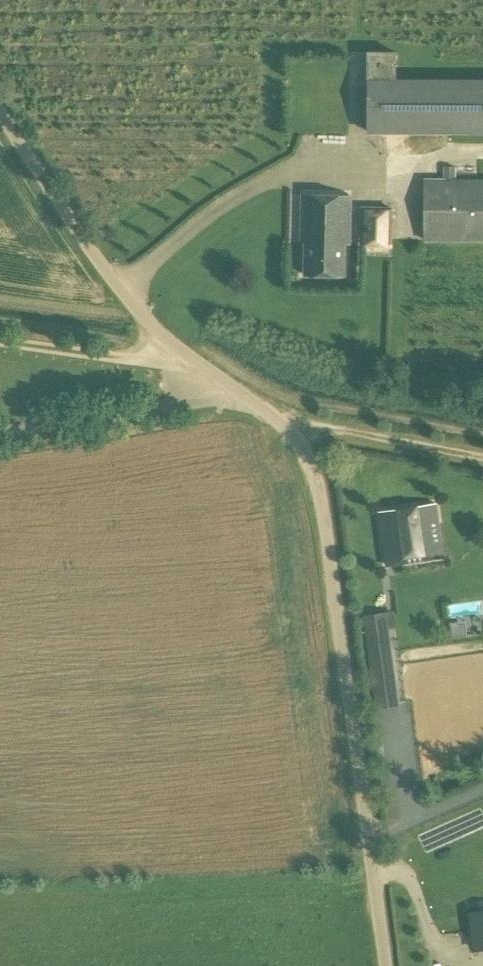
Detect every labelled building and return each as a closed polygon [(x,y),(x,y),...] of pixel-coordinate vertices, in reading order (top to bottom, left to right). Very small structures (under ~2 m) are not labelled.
[(396,50),(367,50),(367,133),(482,133),(482,80),(396,80),(396,50)] [(455,178),(455,166),(443,166),(443,178),(424,178),(423,240),(482,240),(482,178),(455,178)] [(348,242),(349,196),(301,194),(300,240),(305,240),(304,274),(344,275),(344,242),(348,242)] [(392,206),(360,206),(360,236),(392,236),(392,206)] [(386,565),(443,557),(436,503),(378,512),(386,565)] [(380,613),(365,615),(376,697),(386,695),(385,685),(390,684),(380,613)] [(468,911),(473,950),(482,948),(482,909),(468,911)]
